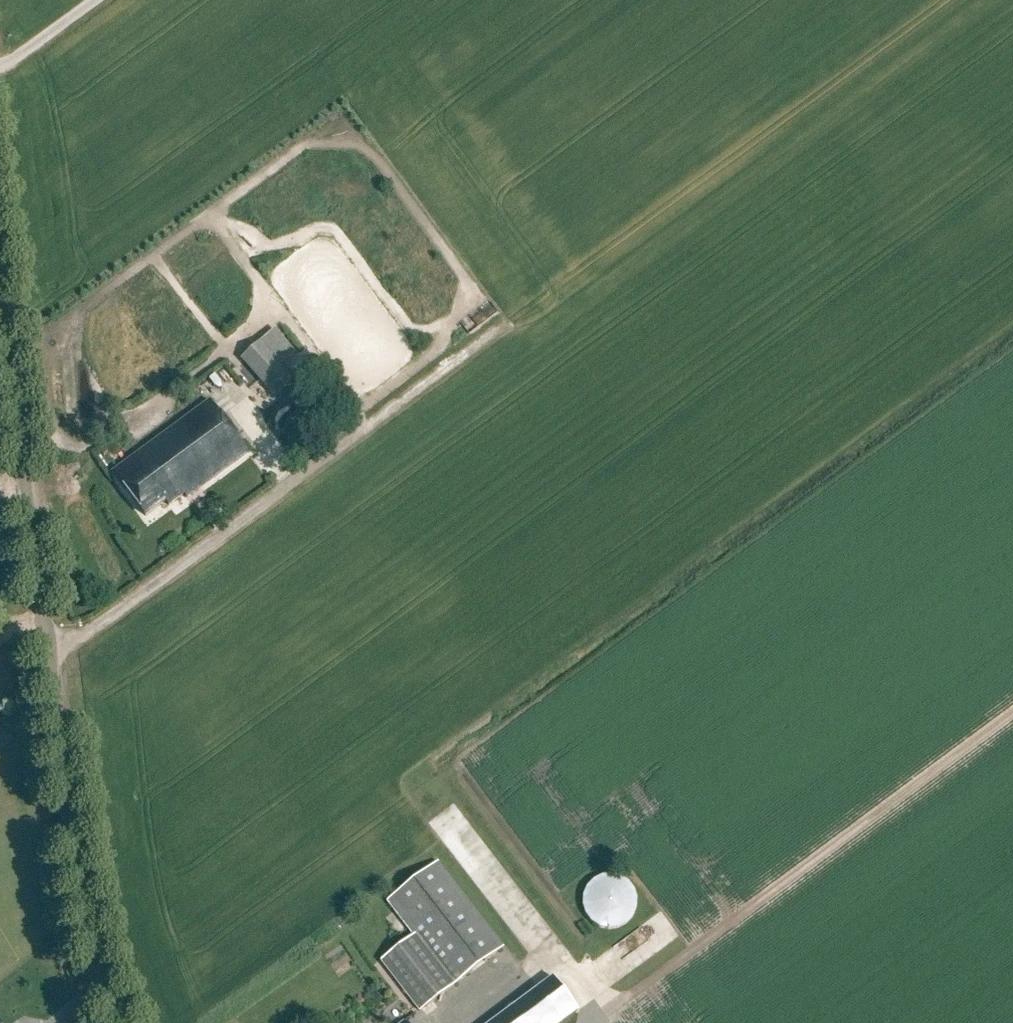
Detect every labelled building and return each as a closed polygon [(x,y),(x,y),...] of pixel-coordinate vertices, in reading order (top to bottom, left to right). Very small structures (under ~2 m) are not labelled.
[(288,383),(259,349),(247,360),(276,394),(288,383)] [(211,402),(113,474),(145,517),(166,502),(169,506),(184,495),(187,499),(249,454),(211,402)] [(382,962),(421,1012),(503,948),(438,863),(388,901),(415,936),(382,962)] [(586,876),(586,926),(633,926),(634,877),(586,876)] [(495,1022),(563,1022),(578,1012),(554,979),(495,1022)]
